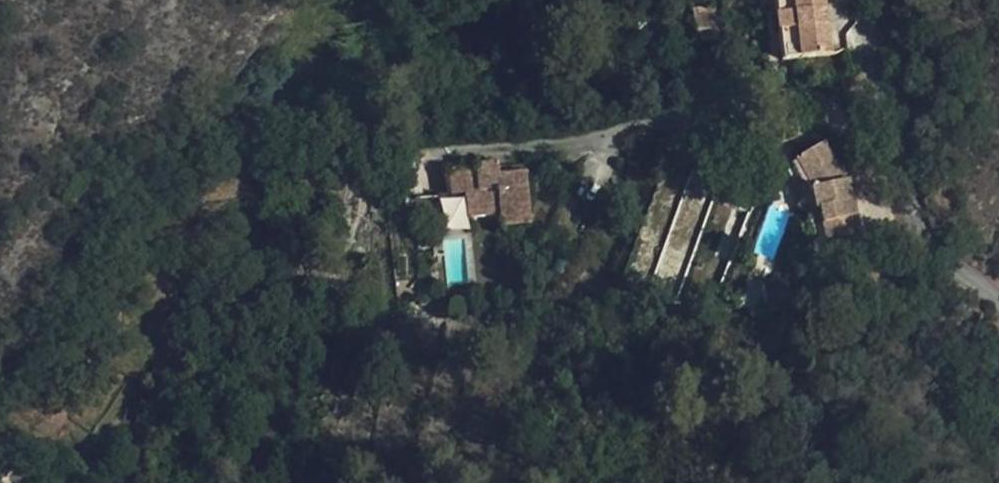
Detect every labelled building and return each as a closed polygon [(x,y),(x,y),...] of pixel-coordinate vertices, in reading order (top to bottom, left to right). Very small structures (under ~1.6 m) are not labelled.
[(785,56),(831,53),(828,0),(782,0),(785,56)] [(714,18),(690,19),(691,42),(716,41),(714,18)] [(811,183),(808,185),(813,204),(816,204),(826,246),(860,238),(848,193),(844,175),(821,137),(793,154),(811,183)] [(797,190),(808,185),(811,183),(793,154),(781,162),(797,190)] [(469,217),(500,215),(505,215),(511,226),(531,225),(526,174),(499,176),(498,167),(448,171),(450,194),(467,194),(469,217)] [(844,175),(848,193),(861,191),(855,172),(844,175)] [(505,215),(500,215),(501,227),(511,226),(505,215)] [(761,312),(781,305),(777,282),(759,285),(761,312)]
